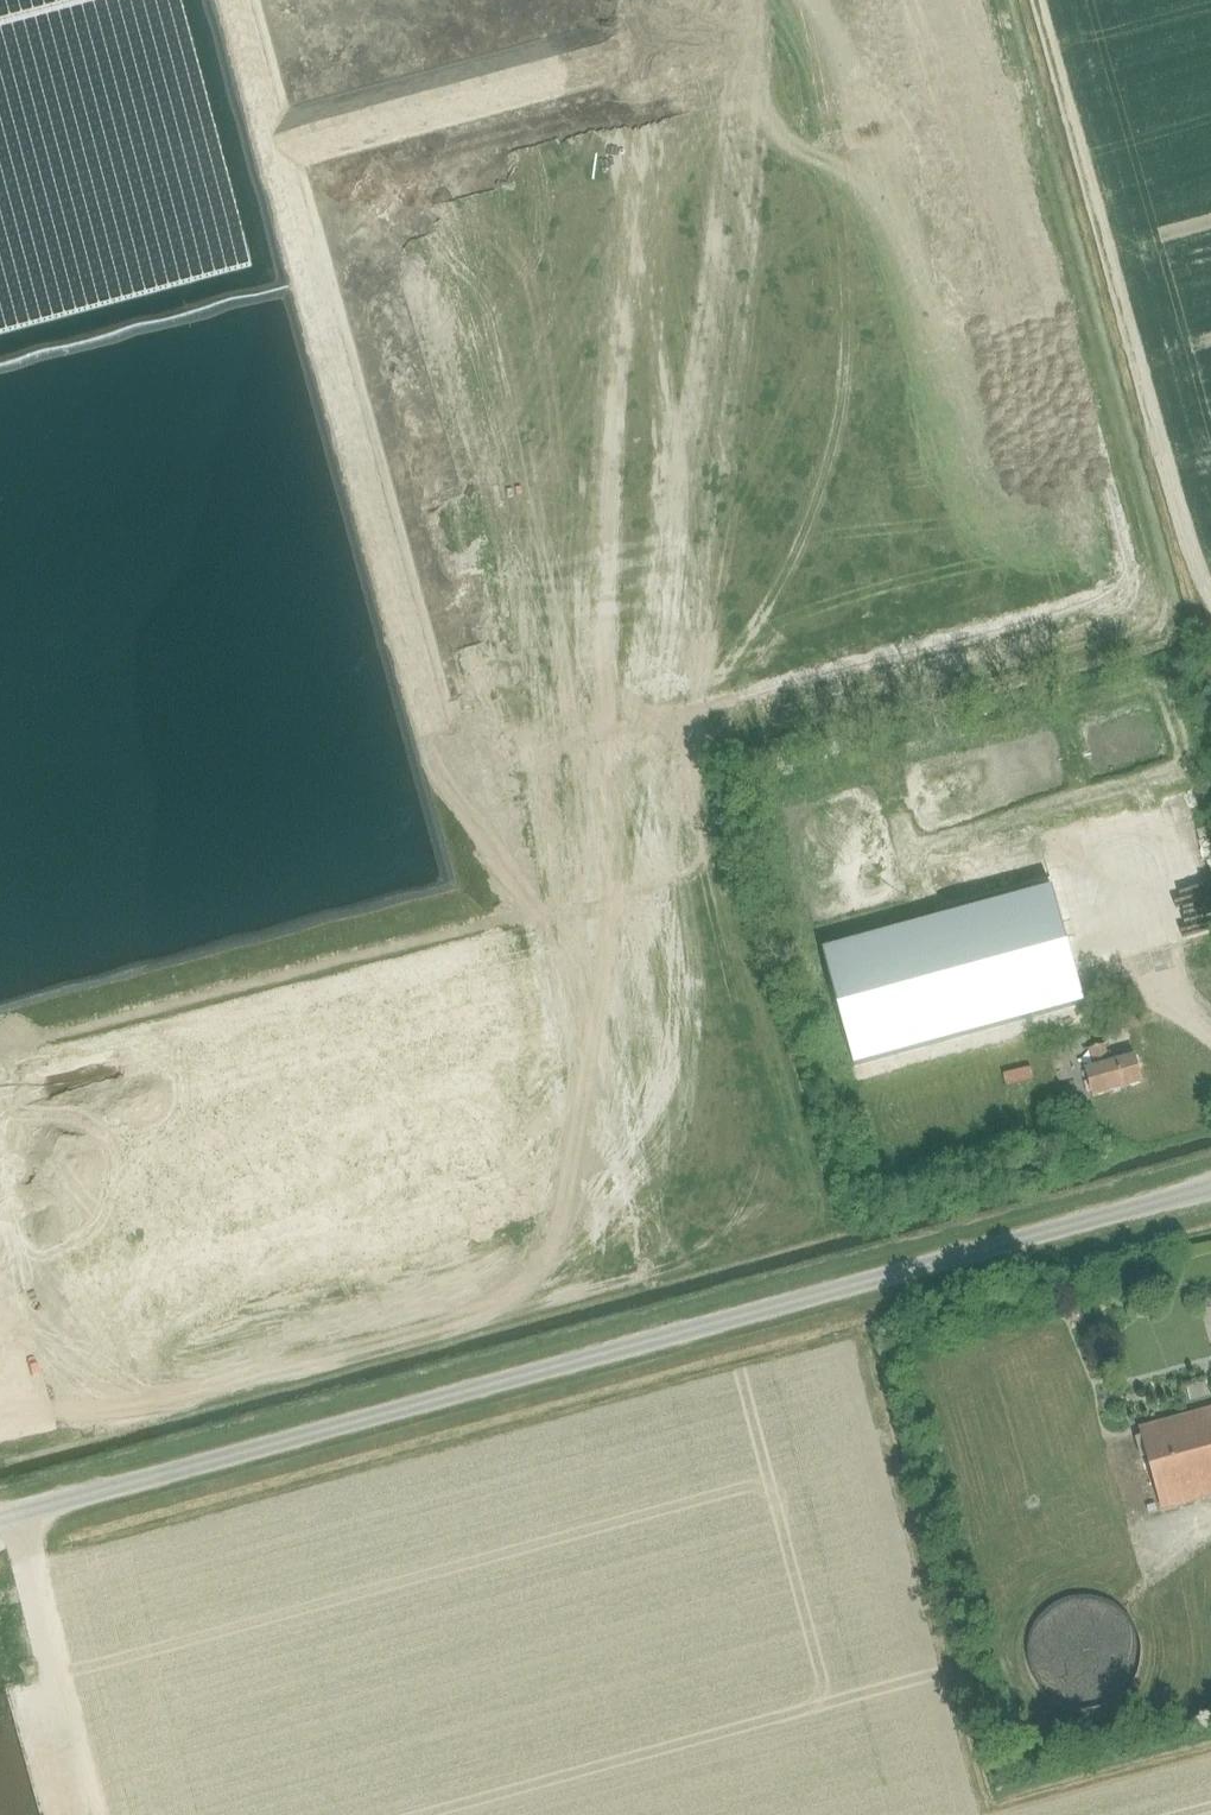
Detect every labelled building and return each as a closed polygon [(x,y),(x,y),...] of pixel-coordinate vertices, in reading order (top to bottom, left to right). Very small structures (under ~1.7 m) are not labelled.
[(1053,889),(823,952),(855,1067),(1085,1004),(1053,889)] [(1092,1066),(1084,1069),(1091,1096),(1141,1081),(1142,1081),(1134,1055),(1108,1062),(1102,1043),(1087,1048),(1092,1066)] [(1186,1385),(1188,1399),(1209,1395),(1206,1381),(1186,1385)] [(1139,1428),(1162,1509),(1210,1496),(1210,1408),(1139,1428)] [(1079,1711),(1085,1711),(1091,1710),(1094,1710),(1099,1708),(1102,1708),(1107,1706),(1111,1703),(1114,1702),(1119,1698),(1123,1695),(1125,1693),(1128,1688),(1130,1686),(1133,1681),(1134,1679),(1136,1673),(1138,1668),(1139,1663),(1140,1658),(1140,1655),(1140,1649),(1139,1643),(1138,1640),(1137,1637),(1136,1632),(1133,1627),(1132,1624),(1129,1620),(1127,1618),(1124,1614),(1119,1610),(1115,1607),(1113,1605),(1108,1602),(1102,1600),(1099,1599),(1094,1598),(1092,1597),(1086,1597),(1081,1597),(1078,1597),(1075,1597),(1070,1598),(1065,1599),(1059,1602),(1057,1603),(1051,1606),(1049,1607),(1045,1611),(1043,1613),(1039,1617),(1035,1622),(1033,1626),(1031,1629),(1029,1634),(1028,1637),(1027,1642),(1026,1645),(1026,1650),(1026,1653),(1026,1656),(1026,1659),(1026,1662),(1027,1665),(1028,1670),(1029,1673),(1030,1675),(1031,1678),(1034,1683),(1035,1685),(1038,1689),(1040,1691),(1044,1696),(1048,1699),(1054,1704),(1057,1705),(1062,1707),(1068,1709),(1073,1710),(1076,1711),(1079,1711)]
